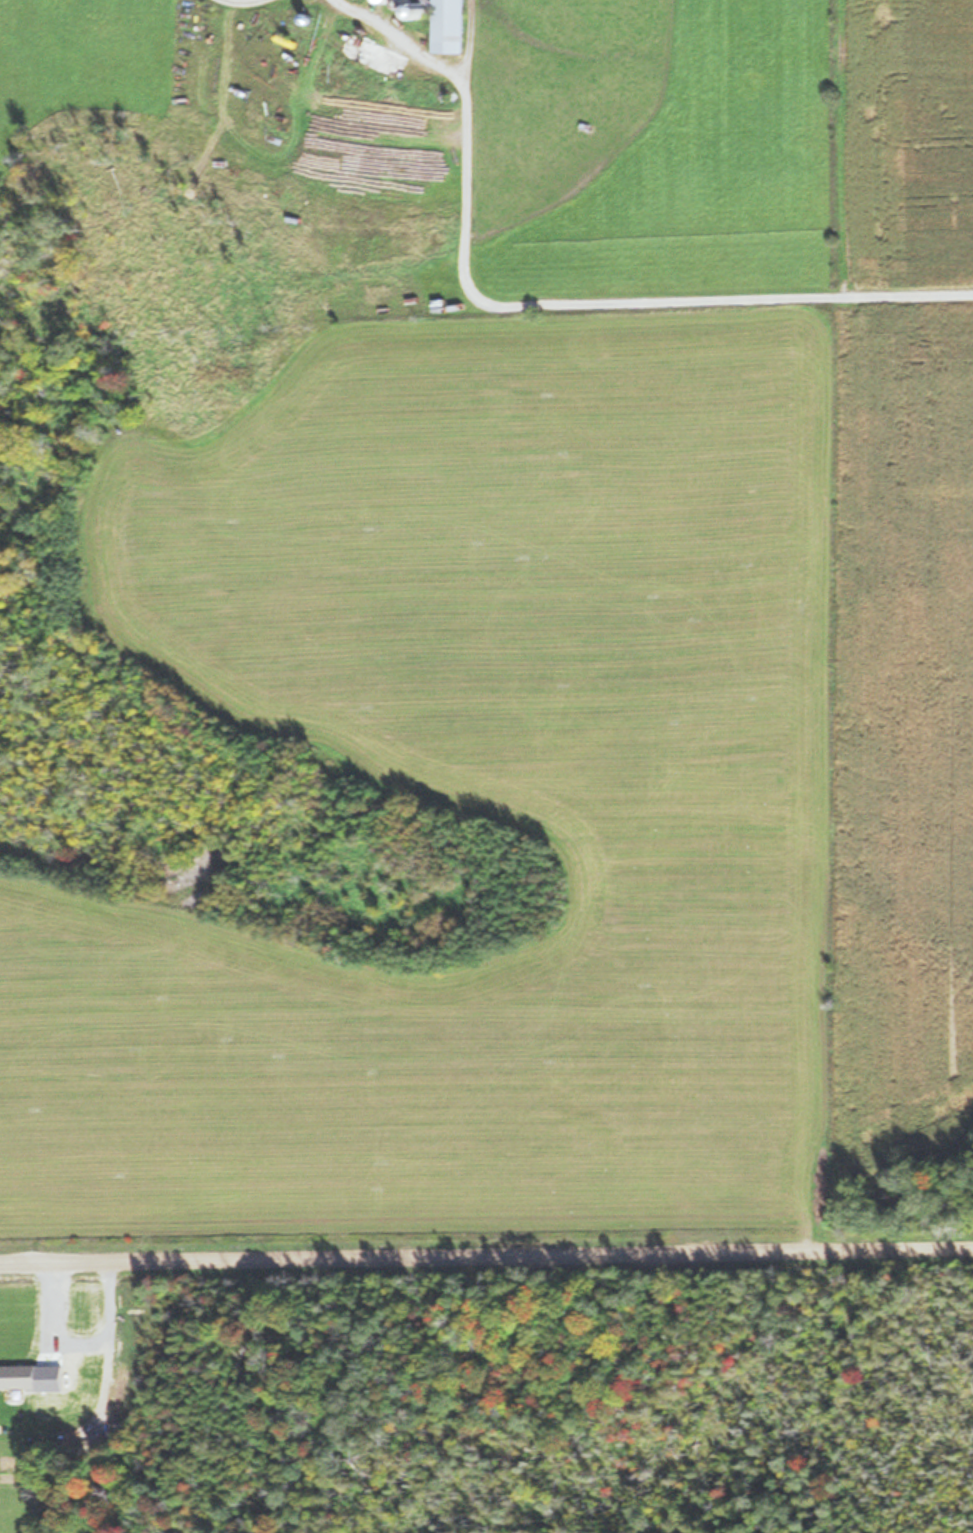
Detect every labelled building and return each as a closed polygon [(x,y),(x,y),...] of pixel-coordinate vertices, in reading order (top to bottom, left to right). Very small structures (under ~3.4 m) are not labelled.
[(417,17),(431,17),(431,52),(461,53),(462,0),(417,0),(417,17)]
